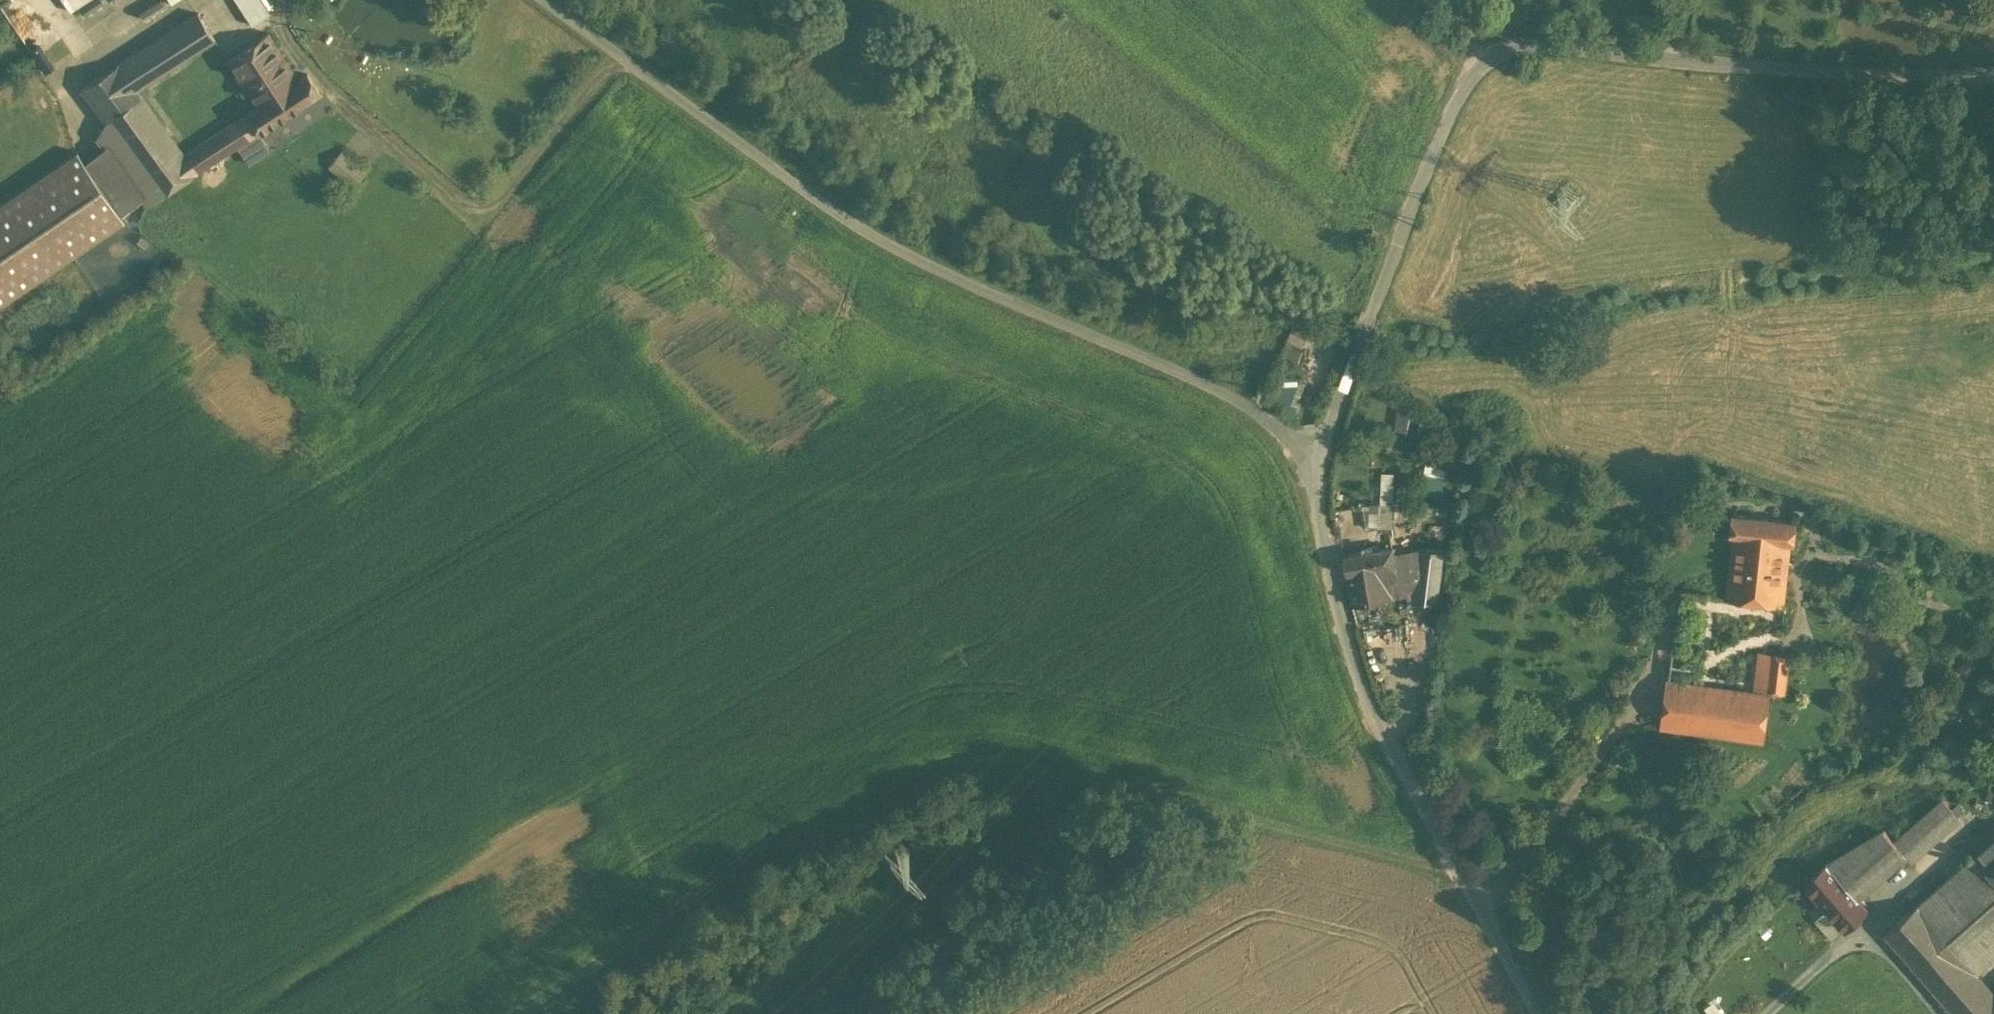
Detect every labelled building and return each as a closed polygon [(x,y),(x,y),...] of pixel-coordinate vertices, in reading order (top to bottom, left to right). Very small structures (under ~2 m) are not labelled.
[(69,8),(82,0),(64,0),(69,8)] [(257,23),(275,10),(268,0),(241,0),(257,23)] [(198,11),(117,64),(136,88),(138,86),(214,37),(198,11)] [(269,32),(228,60),(257,106),(247,112),(258,131),(319,91),(307,73),(304,75),(299,79),(269,32)] [(184,153),(165,128),(136,88),(117,64),(81,87),(106,121),(97,136),(147,204),(194,173),(258,131),(247,112),(184,153)] [(351,148),(333,162),(351,187),(369,173),(351,148)] [(55,164),(0,202),(0,304),(75,253),(124,219),(87,164),(77,149),(55,164)] [(1290,340),(1309,344),(1313,328),(1294,323),(1290,340)] [(1397,427),(1409,430),(1415,403),(1403,400),(1397,427)] [(1429,457),(1428,492),(1450,493),(1451,457),(1429,457)] [(1397,502),(1398,470),(1385,470),(1385,502),(1367,502),(1367,525),(1396,525),(1397,502)] [(1739,512),(1729,597),(1793,605),(1803,519),(1739,512)] [(1397,543),(1346,550),(1354,606),(1405,599),(1404,592),(1398,553),(1397,543)] [(1420,599),(1444,602),(1450,548),(1427,545),(1426,548),(1421,591),(1420,599)] [(1426,548),(1398,553),(1404,592),(1421,591),(1426,548)] [(1762,650),(1757,689),(1673,678),(1667,729),(1771,742),(1777,692),(1790,694),(1795,654),(1762,650)] [(1967,822),(1947,798),(1900,839),(1915,856),(1920,862),(1967,822)] [(1900,839),(1886,828),(1828,861),(1833,865),(1864,901),(1915,856),(1900,839)] [(1889,930),(1961,1013),(1993,1013),(1993,839),(1889,930)] [(1808,885),(1849,933),(1873,912),(1864,901),(1833,865),(1808,885)]
